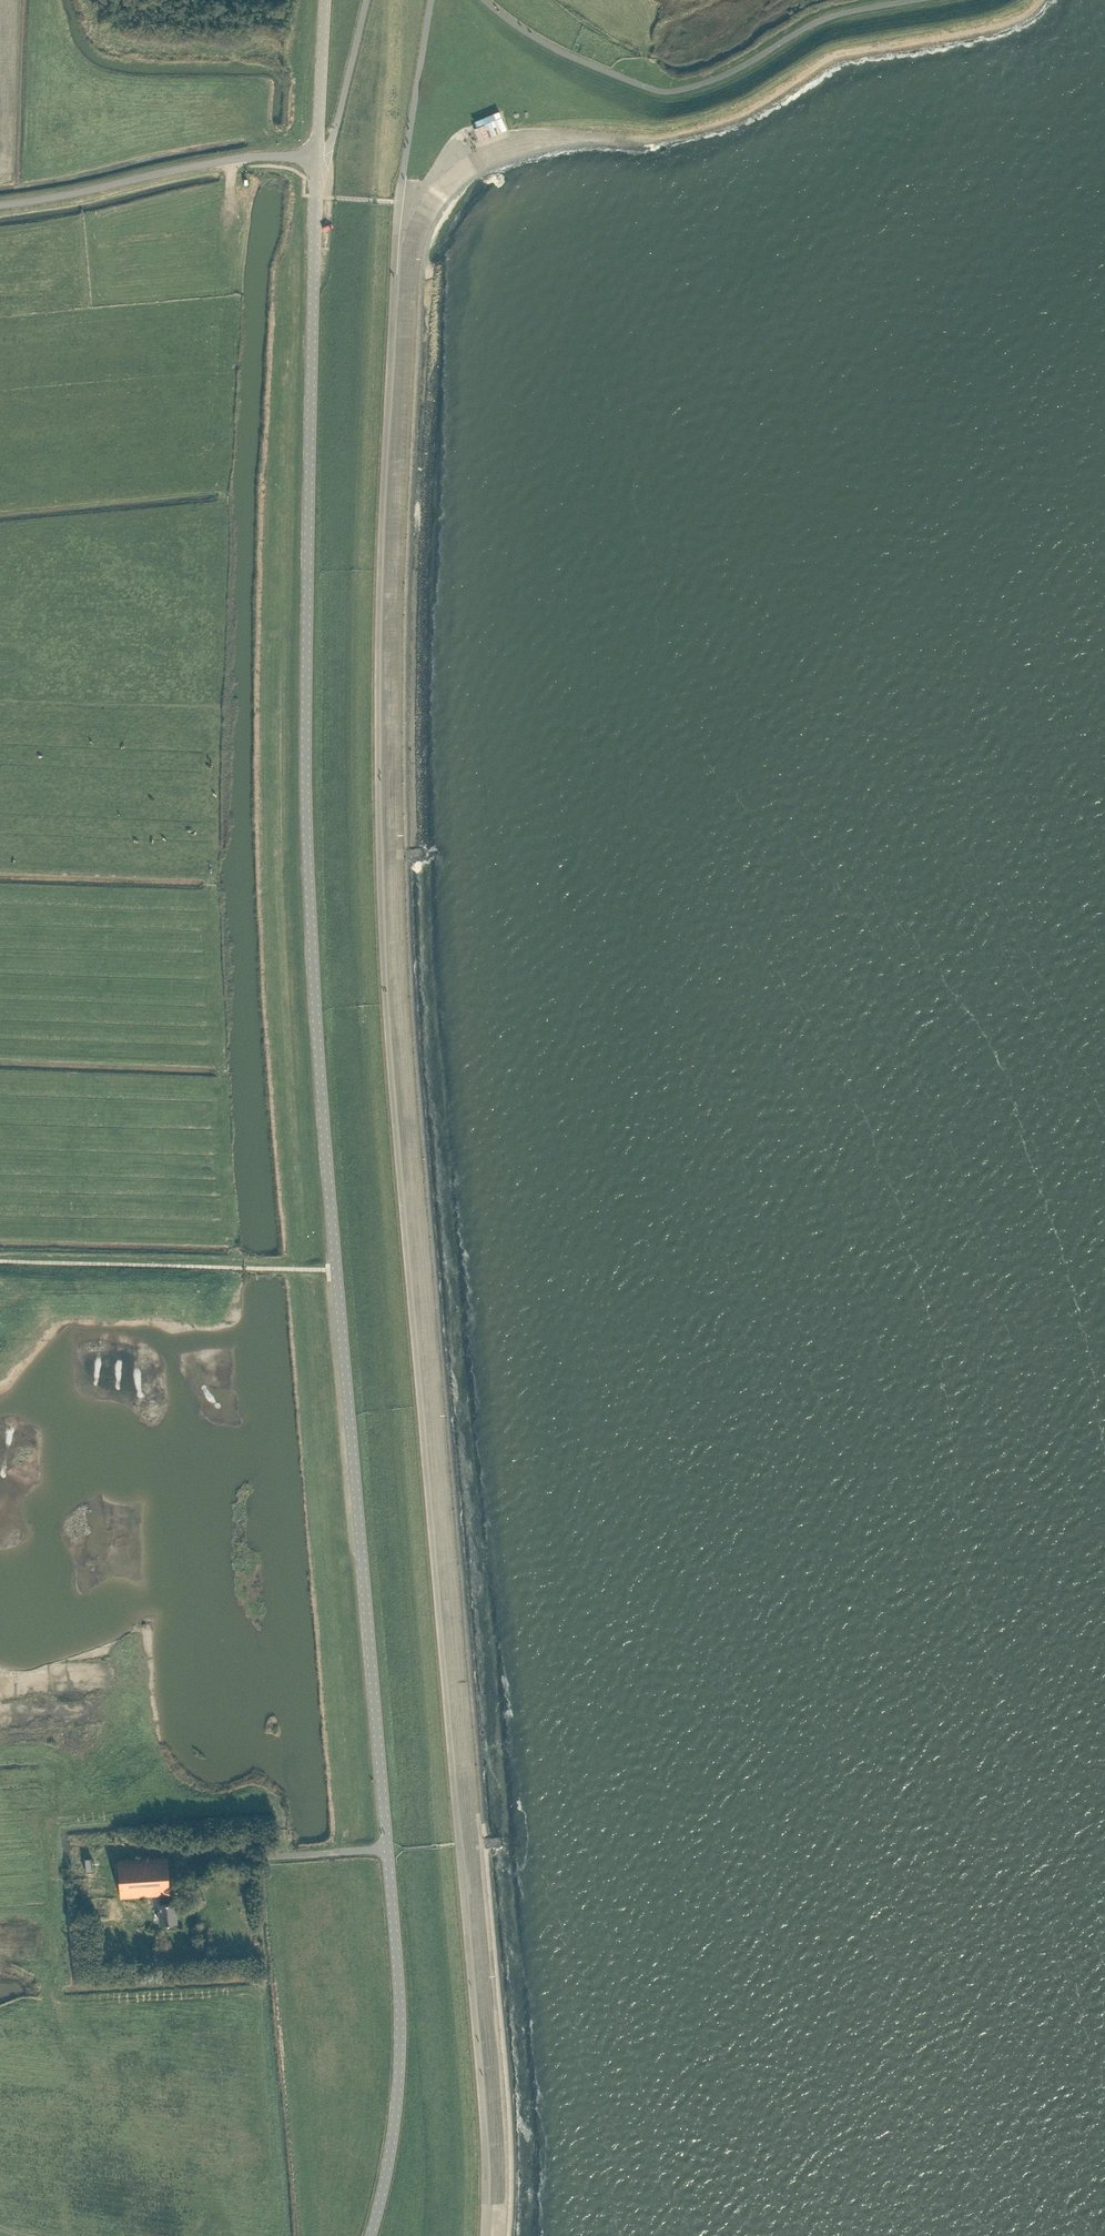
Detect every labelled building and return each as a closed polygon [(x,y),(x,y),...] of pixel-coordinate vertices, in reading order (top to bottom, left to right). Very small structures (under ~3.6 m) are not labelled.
[(92,1857),(85,1858),(86,1871),(93,1871),(92,1857)] [(160,1894),(170,1894),(171,1894),(168,1857),(120,1860),(122,1897),(160,1894)] [(170,1894),(160,1894),(161,1903),(160,1903),(161,1924),(177,1923),(176,1902),(171,1903),(170,1894)]
